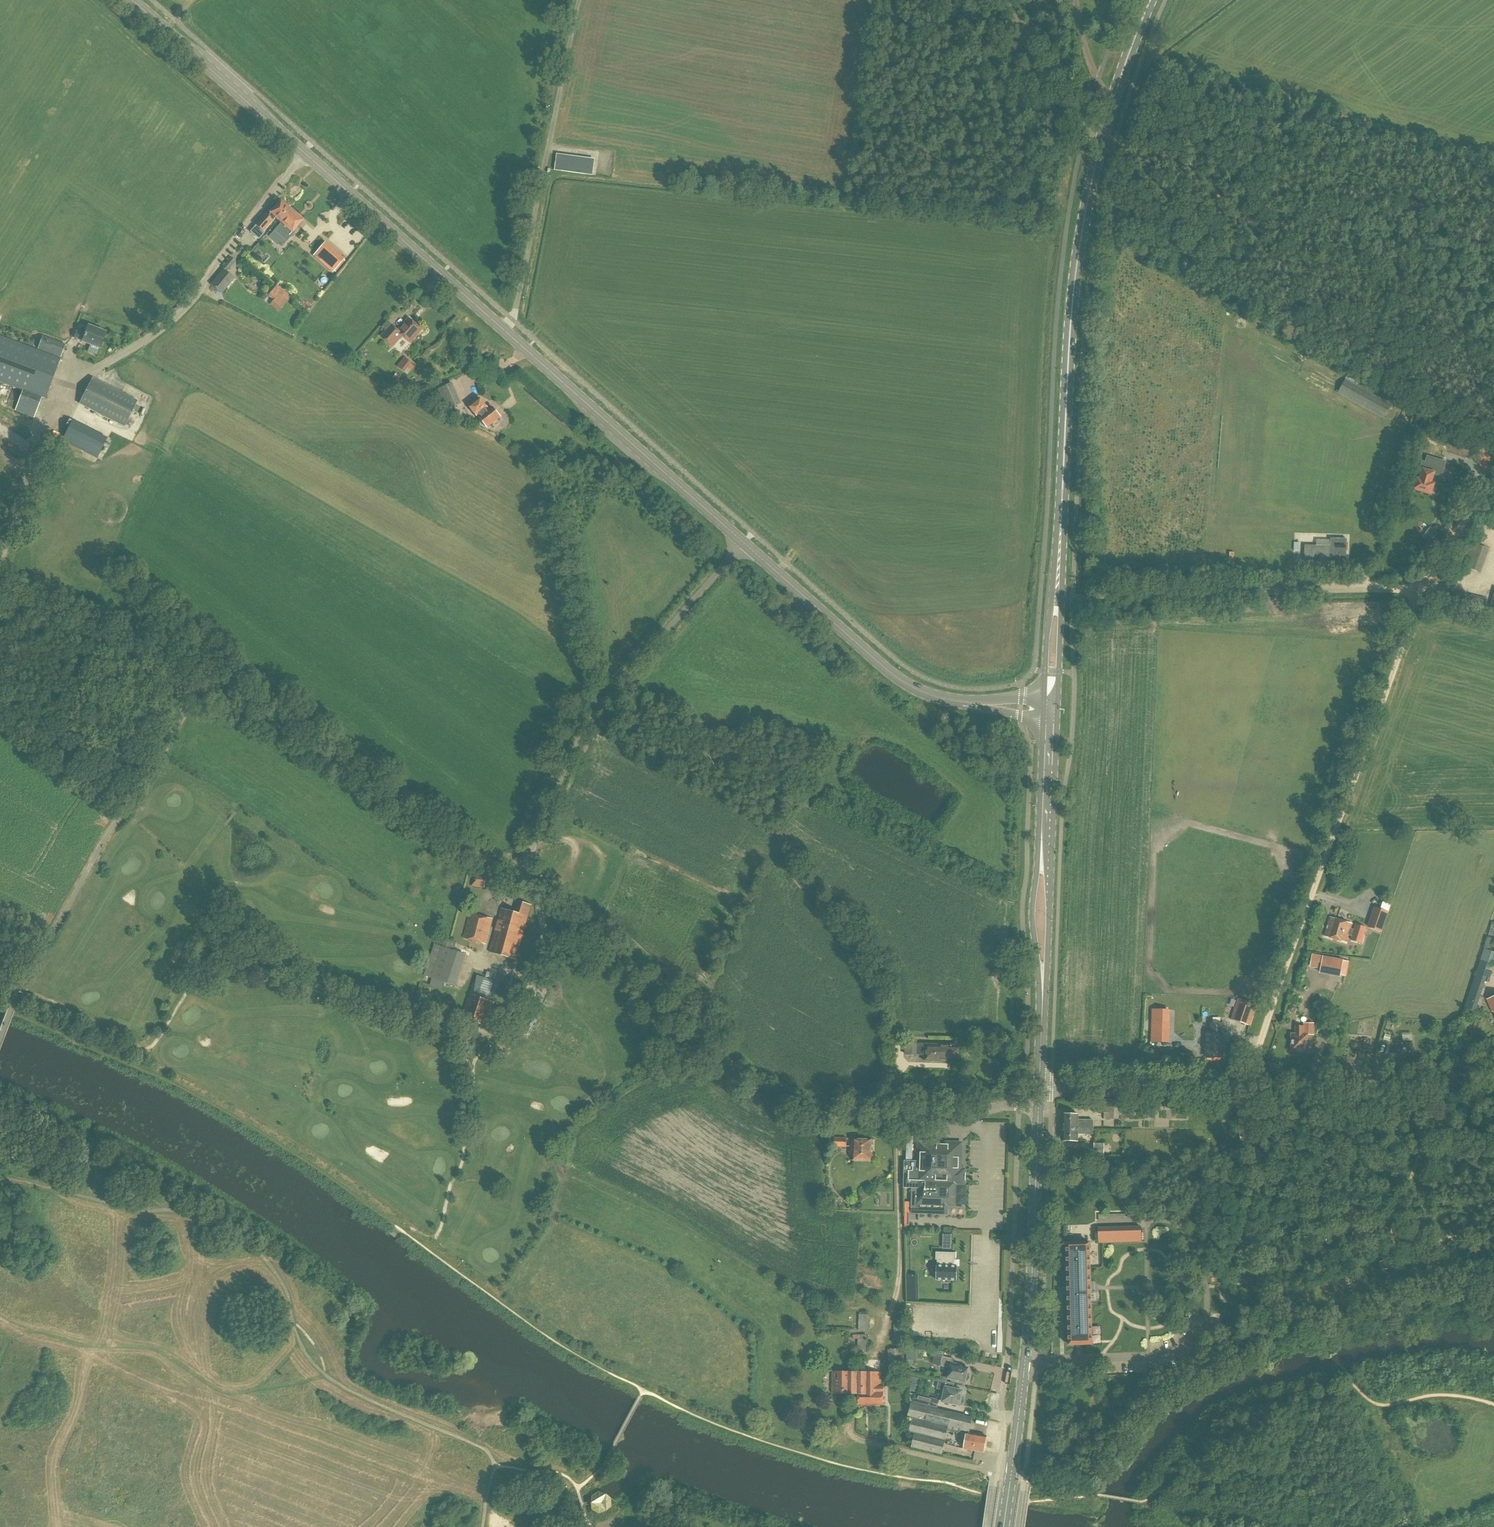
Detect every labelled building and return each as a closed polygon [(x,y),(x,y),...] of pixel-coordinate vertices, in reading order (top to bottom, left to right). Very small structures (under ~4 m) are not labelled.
[(593,175),(595,159),(557,154),(555,170),(593,175)] [(278,220),(289,208),(288,208),(289,204),(285,200),(282,202),(280,201),(275,207),(273,204),(255,225),(263,232),(268,226),(275,217),(278,220)] [(289,208),(278,220),(281,222),(274,231),(280,236),(275,241),(282,247),(284,248),(286,248),(288,246),(290,244),(287,241),(294,234),(292,232),(302,220),(289,208)] [(343,259),(331,248),(325,255),(320,260),(333,271),(343,259)] [(294,271),(305,260),(299,254),(288,266),(294,271)] [(222,294),(235,278),(227,272),(235,262),(230,258),(222,267),(223,268),(210,284),(222,294)] [(278,312),(288,300),(273,288),(269,294),(274,298),(269,305),(278,312)] [(410,342),(422,329),(409,318),(399,330),(391,323),(380,336),(393,347),(403,336),(410,342)] [(100,348),(106,333),(88,326),(85,335),(76,331),(73,338),(82,341),(82,342),(100,348)] [(61,358),(0,335),(0,382),(22,390),(17,403),(37,410),(42,397),(45,399),(61,358)] [(60,357),(65,344),(42,336),(37,349),(60,357)] [(404,358),(397,367),(404,372),(408,368),(411,364),(412,363),(404,358)] [(124,427),(138,401),(92,377),(79,404),(124,427)] [(447,410),(462,403),(453,382),(438,389),(447,410)] [(1388,420),(1392,412),(1346,387),(1342,395),(1388,420)] [(489,410),(480,398),(469,406),(478,416),(488,427),(500,417),(493,407),(489,410)] [(97,459),(107,438),(72,420),(62,441),(97,459)] [(1476,456),(1489,473),(1493,469),(1493,458),(1487,448),(1476,456)] [(1417,479),(1414,489),(1430,494),(1433,484),(1430,483),(1433,474),(1442,477),(1447,461),(1427,455),(1425,461),(1422,460),(1419,470),(1423,471),(1420,480),(1417,479)] [(1346,571),(1347,539),(1330,538),(1330,546),(1305,545),(1304,561),(1330,562),(1329,570),(1346,571)] [(1467,541),(1458,567),(1480,575),(1489,549),(1467,541)] [(1485,612),(1488,600),(1473,597),(1470,609),(1485,612)] [(486,875),(474,873),(472,886),(484,888),(486,875)] [(515,960),(531,905),(519,902),(515,913),(501,909),(489,952),(515,960)] [(1387,912),(1390,905),(1383,902),(1380,909),(1374,907),(1368,926),(1381,931),(1387,912)] [(486,944),(493,919),(470,913),(463,938),(486,944)] [(1353,931),(1349,930),(1351,923),(1330,917),(1324,936),(1346,943),(1348,933),(1352,934),(1351,940),(1361,943),(1366,928),(1355,924),(1353,931)] [(456,986),(466,955),(434,944),(424,976),(456,986)] [(1346,977),(1349,962),(1342,961),(1322,957),(1312,955),(1309,967),(1320,969),(1320,972),(1340,975),(1346,977)] [(1490,978),(1493,970),(1489,969),(1491,964),(1481,960),(1476,973),(1467,1001),(1468,1002),(1466,1008),(1475,1011),(1477,1005),(1478,1005),(1487,976),(1490,978)] [(471,994),(470,994),(470,995),(469,995),(462,1017),(462,1018),(486,1026),(494,1003),(494,1002),(500,984),(477,976),(471,994)] [(1250,1026),(1257,1004),(1237,998),(1230,1019),(1250,1026)] [(1223,1035),(1223,1023),(1210,1023),(1210,1034),(1207,1034),(1206,1058),(1223,1058),(1223,1035)] [(1314,1035),(1314,1023),(1303,1023),(1303,1026),(1295,1026),(1295,1034),(1291,1034),(1291,1051),(1307,1051),(1307,1035),(1314,1035)] [(924,1045),(917,1044),(917,1040),(905,1039),(904,1055),(924,1055),(924,1061),(958,1062),(959,1045),(924,1044),(924,1045)] [(1412,1057),(1412,1041),(1396,1041),(1396,1057),(1400,1057),(1402,1055),(1403,1057),(1412,1057)] [(1104,1112),(1104,1119),(1108,1119),(1113,1119),(1114,1113),(1114,1102),(1098,1102),(1098,1112),(1104,1112)] [(1093,1128),(1093,1120),(1078,1119),(1078,1115),(1063,1114),(1063,1117),(1063,1127),(1078,1128),(1093,1128)] [(1239,1131),(1250,1131),(1250,1118),(1239,1118),(1239,1131)] [(1093,1128),(1078,1128),(1063,1127),(1062,1141),(1077,1141),(1078,1134),(1093,1135),(1093,1128)] [(846,1147),(846,1138),(834,1137),(833,1147),(846,1147)] [(871,1161),(871,1139),(853,1139),(853,1140),(850,1140),(850,1154),(853,1154),(853,1160),(871,1161)] [(946,1204),(954,1205),(954,1183),(959,1183),(959,1181),(960,1181),(961,1172),(959,1172),(960,1144),(919,1143),(919,1161),(904,1161),(903,1188),(912,1188),(911,1193),(911,1212),(946,1213),(946,1204)] [(1103,1162),(1104,1143),(1094,1143),(1093,1162),(1103,1162)] [(880,1195),(881,1208),(897,1208),(897,1195),(880,1195)] [(1141,1226),(1098,1227),(1098,1243),(1142,1242),(1141,1226)] [(1091,1344),(1090,1293),(1089,1242),(1066,1243),(1067,1294),(1069,1344),(1091,1344)] [(936,1252),(935,1260),(937,1260),(937,1280),(942,1280),(942,1282),(950,1283),(950,1280),(956,1281),(956,1266),(954,1266),(954,1260),(956,1260),(956,1253),(936,1252)] [(1385,1260),(1378,1262),(1380,1266),(1381,1271),(1388,1269),(1387,1264),(1385,1260)] [(866,1330),(867,1314),(859,1314),(858,1330),(866,1330)] [(865,1351),(866,1335),(858,1335),(857,1351),(865,1351)] [(951,1358),(942,1356),(934,1355),(932,1364),(950,1368),(947,1378),(965,1382),(966,1380),(967,1380),(968,1375),(967,1374),(968,1368),(958,1366),(959,1364),(953,1363),(954,1359),(952,1358),(951,1358)] [(883,1405),(883,1387),(881,1386),(881,1372),(832,1371),(832,1394),(858,1394),(858,1405),(883,1405)] [(947,1382),(938,1380),(938,1382),(937,1381),(935,1387),(937,1388),(937,1389),(944,1390),(942,1402),(959,1405),(959,1404),(961,1403),(962,1399),(961,1397),(962,1391),(946,1387),(947,1382)] [(915,1394),(912,1402),(937,1408),(939,1400),(915,1394)] [(972,1417),(937,1408),(912,1402),(911,1402),(907,1417),(912,1418),(909,1432),(914,1433),(911,1447),(942,1455),(948,1431),(960,1434),(959,1443),(961,1443),(961,1445),(963,1445),(964,1445),(963,1449),(984,1452),(986,1436),(969,1433),(972,1417)]
